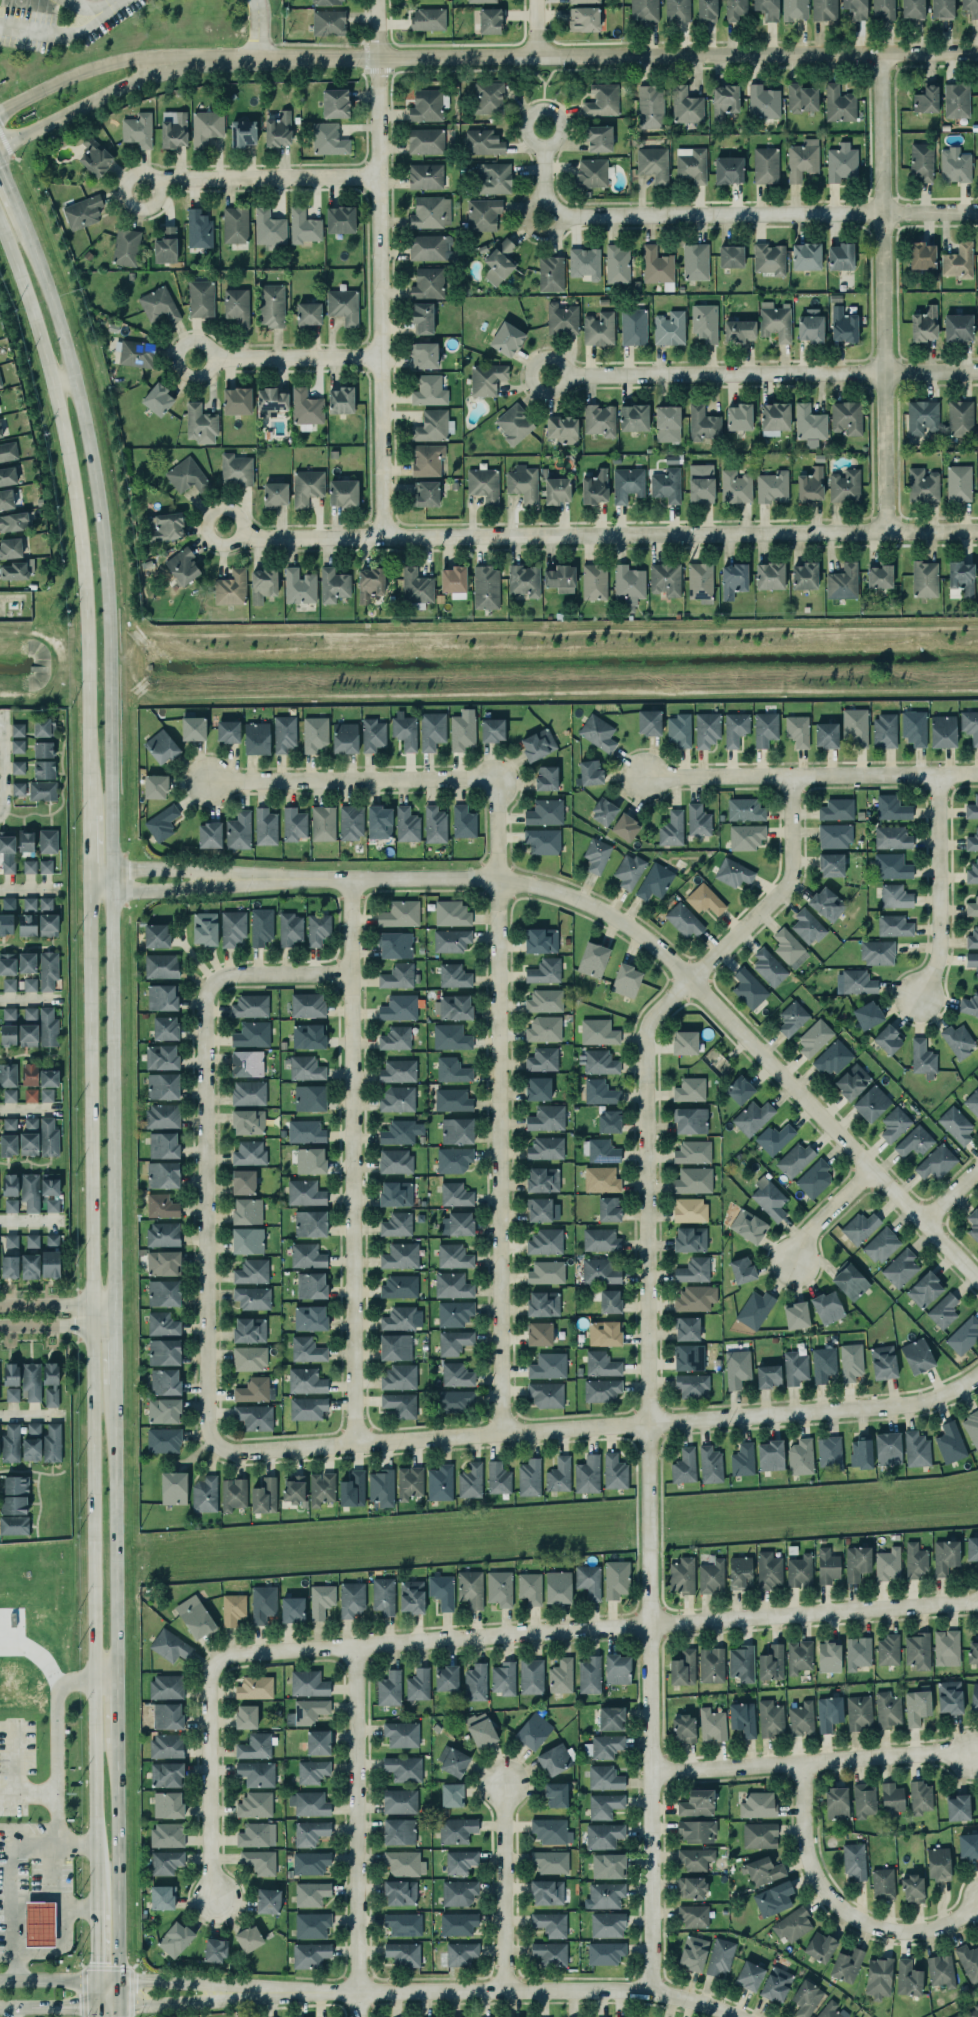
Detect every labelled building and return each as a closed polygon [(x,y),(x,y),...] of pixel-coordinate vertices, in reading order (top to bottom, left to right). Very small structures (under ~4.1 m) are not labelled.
[(630,21),(657,21),(657,0),(630,0),(630,21)] [(665,22),(689,21),(689,0),(665,0),(665,22)] [(697,18),(697,0),(716,0),(716,22),(708,22),(708,18),(697,18)] [(726,21),(738,21),(737,14),(746,14),(746,0),(726,0),(726,21)] [(753,10),(760,10),(760,13),(763,13),(764,21),(778,22),(778,0),(753,0),(753,10)] [(782,21),(789,21),(789,18),(807,18),(807,0),(781,0),(782,21)] [(811,20),(836,20),(836,0),(811,0),(811,20)] [(841,9),(848,8),(848,11),(853,11),(853,20),(866,20),(866,0),(841,0),(841,9)] [(872,20),(894,20),(894,0),(872,0),(872,20)] [(902,18),(924,18),(924,0),(901,0),(902,18)] [(932,18),(931,0),(953,0),(954,17),(932,18)] [(961,10),(965,10),(965,13),(969,13),(969,19),(977,19),(977,0),(961,0),(961,10)] [(311,7),(311,33),(342,33),(343,8),(311,7)] [(570,20),(569,7),(599,7),(599,31),(568,31),(568,20),(570,20)] [(412,17),(410,17),(410,30),(444,30),(444,8),(417,8),(417,11),(412,11),(412,17)] [(479,9),(479,34),(500,34),(500,28),(501,28),(501,9),(479,9)] [(924,94),(913,94),(913,112),(938,112),(937,82),(924,81),(924,94)] [(959,84),(944,84),(944,118),(969,118),(969,81),(959,81),(959,84)] [(480,95),(474,95),(474,82),(503,82),(503,95),(501,95),(501,104),(503,104),(503,114),(471,114),(471,97),(480,97),(480,95)] [(825,83),(825,120),(855,120),(855,93),(845,93),(845,94),(842,94),(842,96),(838,96),(838,82),(825,83)] [(817,110),(799,110),(799,113),(791,113),(791,110),(787,110),(787,83),(800,83),(800,88),(817,88),(817,110)] [(593,94),(593,102),(581,102),(581,115),(617,115),(617,84),(589,84),(589,94),(593,94)] [(686,97),(686,84),(671,84),(672,123),(703,122),(703,97),(686,97)] [(762,90),(762,84),(748,84),(749,108),(754,108),(754,118),(779,117),(779,90),(762,90)] [(637,85),(638,128),(663,128),(662,85),(637,85)] [(738,112),(738,85),(724,85),(724,88),(712,88),(712,120),(724,120),(724,112),(738,112)] [(322,118),(323,89),(346,89),(346,100),(347,100),(347,118),(322,118)] [(413,108),(413,90),(441,90),(441,121),(407,121),(407,108),(413,108)] [(132,117),(132,111),(148,111),(149,148),(133,148),(133,143),(119,143),(119,117),(132,117)] [(158,111),(159,123),(156,123),(156,146),(171,146),(171,144),(183,144),(183,111),(158,111)] [(290,111),(279,111),(279,125),(273,125),(273,120),(260,120),(260,146),(280,146),(280,143),(290,143),(290,111)] [(205,137),(222,136),(222,112),(188,112),(189,147),(205,147),(205,137)] [(242,144),(242,148),(228,149),(229,121),(254,120),(254,144),(242,144)] [(337,123),(337,135),(350,135),(350,154),(314,153),(314,123),(337,123)] [(588,140),(583,140),(583,126),(611,126),(611,152),(588,152),(588,140)] [(408,129),(408,154),(443,154),(443,129),(408,129)] [(504,141),(504,154),(465,154),(465,130),(492,130),(492,134),(497,134),(497,141),(504,141)] [(111,156),(102,166),(105,168),(95,178),(73,157),(81,150),(83,152),(86,148),(79,140),(87,133),(111,156)] [(788,184),(787,146),(802,146),(802,139),(818,139),(818,172),(805,172),(805,170),(801,170),(801,184),(788,184)] [(826,149),(826,182),(839,183),(839,177),(857,177),(857,149),(849,149),(849,142),(838,141),(838,149),(826,149)] [(932,183),(933,144),(911,143),(909,181),(932,183)] [(970,154),(971,181),(940,181),(940,149),(948,149),(948,146),(959,147),(958,154),(970,154)] [(653,174),(636,174),(636,148),(667,148),(667,185),(653,185),(653,174)] [(691,156),(691,148),(705,148),(705,185),(692,185),(692,177),(675,177),(676,156),(691,156)] [(753,148),(753,184),(777,184),(777,148),(753,148)] [(743,157),(743,182),(731,182),(731,184),(715,184),(715,157),(743,157)] [(607,159),(607,187),(571,187),(571,177),(575,177),(575,171),(578,171),(578,159),(607,159)] [(476,164),(476,194),(510,194),(510,163),(476,164)] [(408,164),(408,189),(442,189),(442,165),(408,164)] [(94,208),(101,205),(95,192),(61,206),(71,230),(96,221),(94,216),(97,214),(94,208)] [(442,198),(442,196),(414,196),(414,214),(409,214),(408,227),(443,227),(443,224),(450,224),(449,198),(442,198)] [(467,200),(501,199),(501,214),(496,213),(496,231),(467,231),(467,200)] [(253,205),(253,244),(284,244),(284,218),(267,218),(267,205),(253,205)] [(337,207),(337,205),(354,205),(354,232),(326,232),(326,207),(337,207)] [(305,206),(305,216),(319,215),(319,240),(301,240),(301,244),(290,244),(290,206),(305,206)] [(186,208),(186,245),(210,245),(209,220),(205,220),(205,214),(198,214),(198,208),(186,208)] [(221,242),(221,208),(244,208),(244,242),(221,242)] [(176,225),(176,262),(153,262),(153,239),(160,239),(160,225),(176,225)] [(114,228),(109,264),(134,268),(139,232),(114,228)] [(448,235),(409,235),(409,260),(450,260),(450,251),(449,251),(448,246),(451,244),(451,237),(448,235)] [(515,246),(505,256),(515,265),(495,287),(482,276),(490,267),(482,260),(505,236),(515,246)] [(924,244),(924,241),(910,241),(910,268),(935,268),(935,244),(924,244)] [(957,253),(940,253),(941,275),(960,275),(960,278),(972,278),(972,241),(957,241),(957,253)] [(803,244),(803,242),(820,242),(820,269),(792,269),(792,243),(803,244)] [(853,242),(853,269),(828,269),(828,246),(839,246),(839,242),(853,242)] [(642,243),(642,282),(673,282),(673,254),(667,254),(667,255),(660,255),(660,257),(656,257),(656,243),(642,243)] [(683,243),(683,280),(708,280),(707,243),(683,243)] [(767,246),(767,243),(753,243),(753,272),(772,272),(772,276),(784,276),(784,245),(774,245),(774,246),(767,246)] [(484,244),(487,250),(479,253),(477,247),(484,244)] [(618,249),(619,244),(605,244),(605,282),(629,282),(629,249),(618,249)] [(719,245),(719,267),(743,267),(743,245),(719,245)] [(581,249),(581,248),(569,248),(569,277),(582,277),(582,274),(590,274),(590,280),(599,280),(599,248),(590,248),(590,249),(581,249)] [(80,257),(85,251),(89,255),(84,260),(80,257)] [(563,256),(563,291),(538,291),(538,257),(547,257),(547,256),(563,256)] [(415,267),(415,285),(409,285),(409,297),(443,298),(443,268),(415,267)] [(213,280),(213,316),(188,316),(188,280),(213,280)] [(163,284),(181,318),(170,324),(165,315),(149,323),(137,298),(163,284)] [(283,284),(258,284),(258,324),(266,324),(266,326),(284,327),(283,284)] [(248,289),(223,289),(224,317),(235,317),(235,327),(249,327),(248,289)] [(343,315),(343,327),(357,327),(357,290),(326,290),(326,315),(343,315)] [(559,301),(559,307),(566,307),(566,305),(577,305),(578,334),(547,334),(547,301),(559,301)] [(759,308),(759,336),(768,337),(768,332),(776,332),(777,344),(790,344),(790,307),(789,307),(789,303),(781,303),(781,307),(772,307),(772,301),(761,301),(761,307),(759,308)] [(296,302),(296,323),(321,323),(320,302),(296,302)] [(412,308),(412,302),(432,302),(433,334),(414,334),(414,322),(410,322),(410,308),(412,308)] [(925,315),(925,304),(936,304),(936,338),(926,338),(925,341),(911,341),(911,313),(920,313),(920,316),(925,315)] [(691,305),(716,305),(717,344),(705,344),(705,337),(697,337),(697,332),(691,332),(691,305)] [(831,305),(831,338),(843,338),(843,341),(857,341),(857,314),(847,314),(847,316),(842,316),(842,305),(831,305)] [(620,308),(621,345),(646,345),(646,308),(620,308)] [(664,318),(664,315),(654,314),(654,344),(684,344),(684,310),(668,310),(668,318),(664,318)] [(593,319),(593,315),(583,315),(583,344),(613,344),(613,311),(598,311),(598,319),(593,319)] [(962,339),(973,339),(972,314),(944,314),(944,341),(962,341),(962,339)] [(797,315),(797,339),(810,339),(810,342),(823,342),(823,315),(797,315)] [(488,343),(503,319),(525,333),(522,339),(523,340),(517,349),(515,348),(510,357),(488,343)] [(724,321),(724,343),(744,343),(744,338),(746,338),(746,340),(754,340),(754,337),(755,337),(755,320),(724,321)] [(120,339),(118,363),(152,367),(154,343),(120,339)] [(412,356),(410,356),(410,342),(437,342),(437,367),(412,367),(412,356)] [(470,365),(507,365),(507,379),(496,379),(496,396),(470,396),(470,365)] [(440,389),(440,374),(418,374),(418,390),(410,390),(410,404),(447,404),(447,389),(440,389)] [(165,392),(167,389),(156,381),(140,401),(159,417),(174,399),(165,392)] [(287,393),(276,392),(276,386),(262,386),(262,389),(256,389),(257,409),(258,409),(258,416),(275,416),(275,409),(287,409),(287,393)] [(306,398),(306,386),(292,386),(292,423),(323,423),(323,398),(306,398)] [(339,390),(339,386),(353,386),(353,412),(328,412),(328,390),(339,390)] [(234,388),(234,387),(250,387),(250,414),(223,414),(223,388),(234,388)] [(185,402),(186,439),(196,439),(196,443),(214,443),(214,435),(217,435),(217,414),(200,414),(200,401),(185,402)] [(515,401),(494,420),(506,434),(503,437),(511,447),(534,426),(523,414),(525,412),(515,401)] [(841,427),(846,427),(846,435),(861,435),(861,402),(854,402),(854,401),(842,401),(842,402),(831,402),(831,430),(833,432),(838,432),(841,430),(841,427)] [(907,401),(938,401),(938,429),(936,431),(930,431),(928,429),(928,426),(922,427),(922,435),(907,435),(907,401)] [(947,401),(972,401),(972,436),(947,436),(947,401)] [(771,404),(771,402),(789,402),(789,430),(761,430),(761,404),(771,404)] [(809,402),(795,402),(795,439),(826,439),(826,413),(809,413),(809,402)] [(689,403),(689,441),(701,441),(701,437),(721,437),(720,415),(704,416),(703,403),(689,403)] [(737,406),(726,406),(726,430),(752,430),(751,403),(737,403),(737,406)] [(597,407),(597,404),(584,404),(584,432),(602,432),(603,437),(614,437),(614,405),(604,405),(604,407),(597,407)] [(648,404),(648,431),(619,431),(619,406),(632,406),(631,404),(648,404)] [(655,406),(655,427),(679,427),(679,406),(655,406)] [(447,440),(447,409),(422,409),(422,426),(410,426),(410,440),(447,440)] [(559,418),(559,416),(546,416),(546,438),(556,438),(556,444),(577,444),(577,418),(570,418),(570,416),(563,416),(563,418),(559,418)] [(16,443),(0,445),(0,462),(18,460),(16,443)] [(414,462),(411,462),(411,476),(440,476),(440,457),(444,457),(444,445),(413,445),(413,455),(414,455),(414,462)] [(337,450),(337,458),(329,458),(329,450),(337,450)] [(233,457),(233,452),(221,453),(221,485),(252,485),(251,457),(233,457)] [(664,455),(664,464),(681,464),(681,454),(677,454),(677,455),(664,455)] [(210,484),(188,455),(164,473),(178,493),(192,484),(199,493),(210,484)] [(514,472),(514,464),(525,464),(525,468),(536,468),(536,505),(522,505),(522,493),(505,493),(505,472),(514,472)] [(805,477),(805,474),(796,474),(797,502),(805,502),(805,499),(822,499),(822,465),(811,465),(811,477),(805,477)] [(970,465),(971,501),(946,501),(946,465),(970,465)] [(590,479),(590,476),(581,477),(581,504),(589,504),(589,505),(596,505),(596,500),(600,500),(600,501),(607,501),(607,467),(595,467),(595,479),(590,479)] [(664,474),(664,467),(679,467),(679,504),(666,504),(666,497),(650,497),(650,474),(664,474)] [(908,467),(908,501),(938,501),(938,474),(936,471),(930,471),(928,473),(927,476),(923,476),(923,467),(908,467)] [(539,468),(547,468),(547,472),(555,472),(555,478),(569,477),(570,501),(559,501),(559,505),(545,504),(544,482),(539,482),(539,468)] [(643,468),(644,497),(635,497),(635,492),(626,492),(626,505),(613,505),(613,468),(643,468)] [(859,468),(844,468),(844,477),(839,477),(839,473),(829,473),(829,502),(846,502),(846,499),(859,499),(859,468)] [(15,469),(0,470),(0,486),(16,485),(15,469)] [(498,469),(498,506),(483,506),(483,494),(467,494),(466,469),(498,469)] [(736,477),(736,469),(721,469),(721,500),(726,500),(726,502),(741,502),(751,502),(751,473),(741,473),(741,477),(736,477)] [(756,503),(756,474),(775,474),(775,469),(787,469),(787,500),(770,500),(770,503),(756,503)] [(307,495),(324,496),(324,471),(292,471),(292,508),(307,508),(307,495)] [(714,478),(714,498),(713,498),(713,503),(704,503),(704,498),(700,498),(700,501),(689,501),(688,478),(714,478)] [(328,479),(328,505),(357,505),(357,479),(328,479)] [(438,481),(413,481),(413,492),(417,492),(417,493),(411,493),(411,506),(438,506),(438,481)] [(263,483),(263,507),(276,507),(275,504),(287,504),(287,483),(263,483)] [(14,508),(12,490),(0,491),(0,509),(14,508)] [(32,529),(0,533),(0,514),(26,511),(27,519),(30,518),(32,529)] [(180,526),(181,537),(149,542),(147,531),(155,530),(154,515),(180,512),(182,526),(180,526)] [(22,557),(20,538),(0,539),(0,544),(0,559),(22,557)] [(163,562),(176,579),(174,580),(179,587),(181,585),(182,587),(200,572),(193,564),(195,563),(192,560),(190,561),(189,559),(194,555),(185,545),(163,562)] [(937,562),(922,562),(922,560),(912,560),(912,597),(937,597),(937,562)] [(962,564),(962,560),(948,560),(948,588),(957,588),(957,587),(962,587),(962,598),(973,598),(973,564),(962,564)] [(843,573),(843,561),(856,561),(857,598),(826,598),(826,573),(843,573)] [(892,565),(892,588),(867,588),(867,563),(875,563),(875,561),(882,561),(882,565),(892,565)] [(0,566),(0,578),(1,578),(1,580),(28,579),(28,571),(26,571),(26,562),(11,562),(11,566),(0,566)] [(766,564),(766,562),(784,562),(784,589),(756,588),(756,564),(766,564)] [(803,565),(792,566),(792,589),(817,589),(817,562),(803,562),(803,565)] [(687,563),(688,598),(712,598),(712,563),(687,563)] [(737,589),(733,589),(733,600),(722,600),(721,566),(733,566),(733,563),(747,563),(747,590),(737,590),(737,589)] [(521,568),(521,564),(508,564),(508,593),(527,593),(527,598),(539,598),(539,566),(529,566),(529,568),(521,568)] [(574,566),(568,566),(568,564),(555,564),(555,570),(543,570),(543,587),(556,587),(557,593),(573,592),(573,586),(575,586),(574,566)] [(582,564),(582,600),(606,600),(606,564),(582,564)] [(627,569),(627,564),(614,564),(614,598),(645,598),(645,569),(627,569)] [(664,591),(659,591),(658,593),(651,593),(649,591),(649,564),(680,564),(680,597),(665,597),(664,591)] [(416,577),(416,565),(402,566),(402,603),(433,602),(433,577),(416,577)] [(451,569),(451,565),(465,565),(466,592),(441,592),(440,569),(451,569)] [(473,565),(473,609),(498,609),(498,570),(491,569),(491,565),(473,565)] [(333,574),(333,566),(320,566),(320,603),(335,603),(335,596),(350,596),(350,574),(333,574)] [(230,567),(230,578),(214,579),(214,604),(245,604),(244,567),(230,567)] [(298,579),(298,567),(284,567),(285,602),(315,602),(315,574),(303,574),(303,579),(298,579)] [(369,567),(369,570),(358,570),(358,604),(369,604),(369,594),(383,594),(383,567),(369,567)] [(262,595),(276,595),(276,568),(262,568),(262,571),(250,571),(251,606),(262,605),(262,595)] [(842,709),(867,709),(867,748),(856,748),(856,738),(842,738),(842,709)] [(415,717),(402,717),(402,710),(395,710),(395,717),(391,717),(391,736),(396,736),(396,739),(402,739),(402,752),(416,752),(415,717)] [(660,710),(660,735),(644,735),(644,733),(638,733),(637,711),(660,710)] [(925,711),(925,747),(912,747),(912,742),(906,742),(906,737),(901,737),(901,711),(925,711)] [(959,711),(977,711),(977,747),(971,747),(971,733),(965,734),(964,731),(960,731),(959,711)] [(590,712),(614,728),(608,738),(616,743),(609,755),(577,733),(590,712)] [(445,713),(445,742),(434,742),(434,752),(420,752),(420,713),(445,713)] [(690,713),(691,748),(677,748),(677,742),(667,742),(666,718),(676,718),(676,714),(690,713)] [(695,713),(695,749),(709,749),(708,744),(715,744),(715,738),(720,738),(720,713),(695,713)] [(754,713),(754,748),(767,748),(767,739),(777,739),(777,713),(754,713)] [(896,713),(896,748),(882,748),(882,746),(873,746),(872,718),(878,718),(877,713),(896,713)] [(749,714),(749,736),(738,736),(738,749),(725,749),(725,714),(749,714)] [(474,715),(475,746),(463,746),(464,752),(450,752),(450,716),(474,715)] [(955,715),(955,747),(931,747),(931,716),(955,715)] [(295,716),(295,745),(292,745),(292,747),(286,747),(286,753),(274,754),(273,716),(295,716)] [(785,716),(808,716),(808,748),(795,749),(795,740),(791,740),(791,738),(785,738),(785,716)] [(205,717),(205,740),(181,740),(181,717),(205,717)] [(327,717),(327,742),(321,748),(316,748),(316,754),(303,754),(303,717),(327,717)] [(376,722),(376,718),(362,718),(362,752),(375,752),(375,746),(385,746),(385,722),(376,722)] [(481,719),(504,718),(504,739),(498,740),(498,742),(481,742),(481,719)] [(33,737),(55,737),(55,719),(33,720),(33,737)] [(239,721),(239,742),(222,743),(222,740),(216,740),(216,721),(239,721)] [(24,737),(24,723),(11,723),(11,736),(24,737)] [(268,723),(269,754),(244,754),(244,723),(268,723)] [(356,723),(357,753),(332,753),(332,723),(356,723)] [(837,723),(838,748),(821,748),(821,745),(815,745),(815,723),(837,723)] [(547,726),(558,748),(528,762),(523,751),(525,749),(520,740),(547,726)] [(161,728),(181,751),(170,760),(168,757),(159,764),(142,744),(161,728)] [(24,753),(24,740),(12,740),(11,753),(24,753)] [(33,757),(53,758),(53,743),(34,742),(33,757)] [(597,759),(597,763),(599,763),(600,769),(602,769),(603,783),(581,786),(578,762),(597,759)] [(12,775),(24,774),(24,761),(11,762),(12,775)] [(33,779),(54,780),(55,762),(34,761),(33,779)] [(557,766),(557,790),(535,791),(535,776),(537,776),(537,770),(538,770),(538,766),(557,766)] [(167,775),(167,792),(164,792),(164,799),(144,798),(144,775),(167,775)] [(27,780),(55,780),(55,799),(27,799),(27,780)] [(10,782),(11,795),(24,794),(24,781),(10,782)] [(974,792),(977,792),(977,818),(965,818),(965,804),(974,804),(974,792)] [(899,805),(899,798),(896,799),(896,794),(876,794),(876,819),(912,818),(912,805),(899,805)] [(600,796),(619,809),(605,827),(591,817),(594,812),(591,810),(600,796)] [(756,798),(756,801),(758,801),(759,807),(765,807),(765,820),(727,820),(727,798),(756,798)] [(826,806),(826,798),(853,798),(853,819),(818,819),(818,806),(826,806)] [(533,810),(533,800),(562,800),(562,824),(524,825),(524,810),(533,810)] [(172,803),(179,814),(168,821),(172,827),(170,828),(172,832),(156,843),(142,823),(172,803)] [(701,811),(704,811),(704,814),(710,814),(710,835),(688,835),(687,803),(701,803),(701,811)] [(466,812),(466,804),(452,805),(453,838),(476,837),(476,812),(466,812)] [(381,808),(381,805),(367,805),(367,839),(392,839),(392,808),(381,808)] [(409,815),(409,805),(395,805),(396,842),(420,841),(419,817),(416,817),(416,815),(409,815)] [(424,805),(424,843),(446,843),(446,813),(443,813),(443,811),(437,811),(437,805),(424,805)] [(334,806),(335,840),(311,841),(311,806),(334,806)] [(355,807),(355,806),(352,806),(339,806),(339,840),(357,840),(357,835),(363,835),(363,807),(355,807)] [(267,813),(267,807),(255,807),(255,844),(276,844),(277,813),(267,813)] [(296,813),(296,807),(283,807),(283,841),(297,841),(297,837),(306,837),(306,812),(296,813)] [(236,820),(236,809),(249,809),(249,849),(225,849),(225,820),(236,820)] [(682,809),(682,845),(658,845),(658,826),(662,826),(662,823),(669,823),(669,809),(682,809)] [(622,812),(636,821),(635,824),(639,827),(628,843),(610,830),(622,812)] [(204,825),(198,825),(198,848),(221,848),(221,822),(204,822),(204,825)] [(851,824),(852,842),(847,842),(847,848),(819,848),(819,841),(818,841),(818,824),(851,824)] [(765,825),(765,838),(760,839),(760,845),(755,845),(755,850),(729,850),(729,825),(765,825)] [(912,835),(912,848),(874,848),(874,826),(904,825),(904,828),(906,828),(906,835),(912,835)] [(975,826),(975,833),(973,833),(973,836),(965,836),(965,851),(977,851),(977,826),(975,826)] [(13,850),(0,850),(0,829),(13,829),(13,850)] [(32,830),(19,830),(19,843),(17,843),(17,849),(32,849),(32,830)] [(57,830),(39,830),(39,854),(57,854),(57,830)] [(529,843),(523,843),(523,830),(559,830),(559,854),(529,854),(529,843)] [(591,837),(612,847),(599,876),(586,870),(590,862),(587,861),(588,859),(582,856),(591,837)] [(843,852),(844,875),(821,876),(821,870),(819,870),(818,853),(843,852)] [(912,864),(912,877),(873,878),(873,853),(902,852),(903,864),(912,864)] [(634,855),(646,862),(629,892),(618,885),(621,880),(613,875),(625,854),(632,859),(634,855)] [(724,856),(756,873),(750,885),(741,880),(738,886),(735,885),(734,888),(713,877),(724,856)] [(975,858),(977,858),(977,883),(965,883),(965,869),(970,869),(970,863),(975,863),(975,858)] [(0,859),(13,859),(14,872),(0,873),(0,859)] [(21,859),(35,859),(35,872),(22,872),(21,859)] [(39,874),(52,874),(52,860),(39,861),(39,874)] [(654,861),(674,874),(660,898),(650,893),(645,901),(634,894),(654,861)] [(702,881),(727,907),(717,917),(707,907),(703,911),(701,909),(697,912),(684,899),(702,881)] [(912,893),(913,906),(881,907),(880,884),(902,883),(902,890),(904,890),(904,893),(912,893)] [(824,885),(847,903),(832,923),(806,902),(815,891),(817,893),(824,885)] [(977,891),(977,915),(965,915),(965,902),(975,902),(975,895),(977,895),(977,891)] [(1,896),(1,910),(14,910),(14,897),(1,896)] [(38,896),(38,910),(51,910),(51,896),(38,896)] [(36,898),(23,898),(23,911),(36,911),(36,898)] [(418,900),(418,925),(376,925),(376,911),(389,911),(389,900),(418,900)] [(435,900),(435,925),(471,925),(471,911),(465,911),(465,905),(460,905),(460,900),(435,900)] [(679,900),(705,927),(696,936),(692,932),(685,938),(663,915),(679,900)] [(803,906),(827,931),(816,941),(813,938),(807,944),(790,927),(798,919),(793,915),(803,906)] [(272,908),(272,938),(269,938),(269,941),(263,941),(263,947),(250,947),(250,908),(272,908)] [(245,911),(245,937),(241,937),(241,942),(234,942),(234,947),(220,947),(221,911),(245,911)] [(0,912),(0,934),(4,934),(4,932),(11,932),(11,912),(0,912)] [(56,912),(38,912),(38,929),(38,935),(56,935),(56,912)] [(216,912),(217,945),(203,945),(203,942),(192,942),(192,912),(216,912)] [(293,916),(293,912),(279,912),(279,947),(292,947),(292,941),(302,941),(302,916),(293,916)] [(36,914),(18,915),(19,936),(37,936),(36,914)] [(330,914),(330,936),(324,936),(324,938),(321,938),(321,946),(308,946),(307,914),(330,914)] [(904,922),(904,914),(877,915),(878,935),(913,935),(913,922),(904,922)] [(166,933),(166,923),(143,924),(144,947),(169,946),(169,933),(166,933)] [(782,925),(809,954),(793,969),(774,949),(778,945),(776,944),(778,941),(773,935),(782,925)] [(974,925),(977,925),(977,948),(966,948),(966,935),(972,935),(972,929),(974,929),(974,925)] [(557,928),(557,952),(525,952),(525,939),(524,939),(524,928),(557,928)] [(471,929),(471,942),(465,942),(465,949),(462,949),(462,952),(433,952),(433,929),(471,929)] [(411,932),(411,957),(380,957),(380,946),(377,946),(377,934),(380,934),(380,932),(411,932)] [(586,940),(610,948),(599,979),(575,971),(586,940)] [(894,940),(894,954),(893,954),(893,957),(893,964),(864,964),(864,959),(860,959),(859,941),(894,940)] [(762,945),(789,972),(773,988),(753,967),(755,965),(753,963),(757,959),(753,954),(762,945)] [(19,973),(36,973),(35,952),(18,953),(19,973)] [(53,992),(53,980),(58,980),(58,952),(39,952),(40,992),(53,992)] [(965,953),(977,953),(977,978),(975,978),(975,966),(965,966),(965,953)] [(15,954),(0,954),(0,975),(15,975),(15,954)] [(175,961),(175,954),(145,954),(145,978),(179,978),(179,968),(177,968),(177,961),(175,961)] [(560,957),(560,982),(525,982),(524,968),(538,968),(538,962),(540,962),(540,957),(560,957)] [(632,968),(633,966),(619,960),(608,989),(633,998),(642,973),(632,968)] [(412,961),(413,987),(377,987),(377,973),(391,973),(391,967),(393,967),(393,962),(412,961)] [(439,986),(439,963),(460,963),(460,969),(463,969),(463,973),(471,972),(471,986),(439,986)] [(742,965),(769,993),(751,1010),(731,989),(739,982),(732,975),(742,965)] [(865,972),(865,969),(842,969),(842,993),(877,993),(877,979),(868,979),(868,972),(865,972)] [(15,992),(15,979),(3,978),(3,991),(15,992)] [(23,991),(36,992),(37,979),(23,978),(23,991)] [(174,995),(174,984),(147,984),(147,1009),(177,1009),(177,995),(174,995)] [(562,989),(562,1011),(524,1011),(524,999),(530,999),(530,992),(533,992),(533,989),(562,989)] [(973,991),(977,992),(977,1016),(957,1010),(960,997),(968,1000),(969,996),(971,997),(973,991)] [(322,992),(322,1000),(324,1000),(324,1003),(325,1003),(325,1017),(290,1017),(290,993),(322,992)] [(239,997),(238,994),(268,994),(268,1016),(230,1017),(230,1004),(236,1004),(236,997),(239,997)] [(387,1005),(387,994),(416,994),(416,1019),(378,1019),(377,1005),(387,1005)] [(469,994),(469,1005),(472,1005),(472,1018),(439,1019),(439,994),(469,994)] [(800,1005),(803,1002),(799,998),(796,1001),(794,999),(778,1013),(783,1018),(781,1020),(783,1022),(777,1028),(786,1038),(810,1016),(800,1005)] [(874,1005),(876,1004),(884,1018),(862,1030),(852,1010),(872,999),(874,1005)] [(2,1021),(15,1021),(16,1008),(3,1008),(2,1021)] [(23,1008),(24,1021),(37,1021),(37,1008),(23,1008)] [(53,1008),(39,1008),(40,1046),(58,1046),(58,1019),(53,1019),(53,1008)] [(561,1015),(561,1041),(524,1041),(524,1027),(530,1027),(530,1022),(536,1016),(561,1015)] [(175,1022),(175,1016),(153,1016),(153,1039),(178,1039),(178,1022),(175,1022)] [(819,1017),(834,1033),(807,1059),(798,1050),(803,1046),(798,1041),(800,1040),(798,1037),(819,1017)] [(609,1029),(609,1018),(581,1019),(581,1044),(619,1043),(619,1029),(609,1029)] [(269,1021),(269,1046),(230,1046),(230,1032),(240,1032),(240,1021),(269,1021)] [(896,1034),(901,1039),(900,1040),(902,1042),(889,1055),(872,1039),(888,1022),(898,1032),(896,1034)] [(322,1023),(322,1033),(325,1033),(325,1047),(292,1048),(292,1024),(322,1023)] [(472,1035),(462,1035),(462,1023),(433,1023),(433,1049),(472,1048),(472,1035)] [(19,1047),(38,1047),(37,1024),(19,1025),(19,1047)] [(953,1030),(949,1025),(939,1032),(958,1060),(970,1053),(968,1050),(975,1044),(961,1024),(953,1030)] [(16,1045),(16,1025),(0,1025),(1,1045),(16,1045)] [(410,1025),(410,1049),(378,1049),(378,1035),(386,1035),(386,1032),(388,1032),(388,1025),(410,1025)] [(675,1037),(675,1031),(697,1030),(697,1054),(672,1054),(672,1037),(675,1037)] [(836,1037),(853,1055),(835,1073),(832,1069),(828,1073),(824,1069),(820,1073),(810,1062),(836,1037)] [(925,1050),(925,1037),(912,1037),(911,1072),(924,1072),(924,1079),(932,1079),(932,1073),(936,1073),(936,1053),(931,1053),(931,1050),(925,1050)] [(175,1054),(175,1044),(145,1044),(145,1069),(178,1069),(178,1054),(175,1054)] [(557,1047),(557,1070),(525,1070),(525,1056),(533,1056),(533,1047),(557,1047)] [(619,1060),(619,1073),(584,1073),(584,1049),(607,1049),(607,1053),(610,1053),(610,1060),(619,1060)] [(263,1050),(263,1076),(231,1076),(231,1050),(263,1050)] [(314,1059),(314,1055),(289,1056),(290,1079),(325,1079),(325,1066),(316,1066),(316,1059),(314,1059)] [(437,1056),(437,1081),(472,1080),(472,1067),(459,1067),(459,1061),(456,1061),(456,1056),(437,1056)] [(415,1059),(416,1082),(378,1082),(378,1069),(384,1069),(384,1059),(415,1059)] [(19,1082),(34,1082),(35,1063),(33,1063),(33,1061),(21,1061),(21,1065),(19,1065),(19,1082)] [(855,1061),(872,1079),(848,1101),(839,1092),(841,1090),(833,1082),(855,1061)] [(35,1063),(55,1063),(56,1080),(36,1081),(35,1063)] [(16,1087),(16,1064),(0,1064),(0,1087),(16,1087)] [(178,1073),(178,1098),(147,1099),(147,1073),(178,1073)] [(739,1073),(755,1089),(738,1105),(723,1089),(739,1073)] [(550,1076),(525,1077),(525,1100),(550,1100),(550,1076)] [(704,1077),(705,1100),(673,1101),(672,1087),(680,1087),(680,1077),(704,1077)] [(584,1078),(584,1103),(620,1103),(620,1089),(606,1089),(606,1083),(604,1083),(603,1078),(584,1078)] [(265,1080),(266,1105),(231,1105),(231,1091),(232,1091),(232,1088),(233,1088),(233,1081),(265,1080)] [(874,1083),(891,1101),(869,1123),(852,1105),(874,1083)] [(325,1085),(326,1110),(294,1111),(293,1085),(325,1085)] [(961,1102),(977,1085),(977,1116),(976,1118),(961,1102)] [(383,1097),(383,1091),(389,1086),(414,1086),(414,1111),(378,1111),(378,1097),(383,1097)] [(472,1098),(472,1110),(434,1111),(434,1089),(466,1088),(466,1098),(472,1098)] [(37,1089),(25,1090),(25,1102),(38,1102),(37,1089)] [(40,1102),(53,1102),(53,1089),(41,1089),(40,1102)] [(16,1090),(3,1090),(3,1103),(16,1102),(16,1090)] [(759,1108),(766,1101),(775,1111),(747,1139),(730,1121),(751,1100),(759,1108)] [(178,1104),(178,1111),(178,1114),(179,1114),(179,1128),(145,1128),(144,1109),(149,1109),(149,1104),(178,1104)] [(951,1104),(972,1125),(970,1127),(972,1129),(967,1134),(971,1138),(962,1147),(935,1120),(951,1104)] [(535,1116),(535,1105),(564,1105),(564,1129),(525,1130),(525,1116),(535,1116)] [(896,1105),(912,1121),(889,1144),(879,1134),(885,1128),(883,1126),(885,1124),(881,1120),(896,1105)] [(676,1122),(672,1122),(672,1108),(707,1108),(707,1132),(676,1133),(676,1122)] [(264,1109),(265,1133),(234,1134),(234,1127),(231,1127),(231,1110),(264,1109)] [(620,1110),(620,1132),(598,1132),(598,1114),(603,1114),(603,1110),(620,1110)] [(9,1155),(0,1155),(0,1132),(2,1132),(2,1116),(15,1116),(15,1152),(9,1152),(9,1155)] [(39,1116),(39,1155),(57,1155),(57,1128),(52,1128),(52,1116),(39,1116)] [(473,1117),(473,1143),(441,1143),(441,1118),(473,1117)] [(38,1118),(25,1118),(25,1130),(38,1130),(38,1118)] [(414,1123),(414,1120),(390,1119),(390,1123),(388,1123),(387,1130),(378,1130),(378,1143),(413,1144),(413,1134),(423,1134),(423,1123),(414,1123)] [(319,1129),(319,1120),(288,1120),(288,1142),(325,1142),(325,1129),(319,1129)] [(787,1123),(796,1132),(770,1157),(753,1139),(767,1125),(771,1129),(772,1127),(777,1132),(787,1123)] [(918,1124),(934,1141),(921,1154),(918,1150),(915,1153),(911,1148),(901,1157),(892,1148),(918,1124)] [(179,1143),(179,1158),(149,1158),(149,1132),(176,1132),(176,1143),(179,1143)] [(20,1133),(20,1156),(38,1155),(38,1133),(20,1133)] [(563,1136),(563,1159),(526,1159),(526,1146),(532,1146),(532,1139),(534,1139),(534,1136),(563,1136)] [(620,1148),(620,1162),(588,1162),(588,1155),(582,1155),(582,1140),(588,1140),(588,1138),(609,1138),(609,1145),(611,1145),(611,1148),(620,1148)] [(262,1149),(261,1140),(237,1141),(237,1151),(231,1151),(232,1164),(266,1164),(266,1149),(262,1149)] [(710,1140),(710,1162),(673,1163),(673,1150),(678,1150),(678,1144),(681,1144),(681,1140),(710,1140)] [(803,1148),(797,1141),(774,1164),(789,1179),(816,1154),(808,1144),(803,1148)] [(941,1142),(957,1160),(936,1180),(929,1172),(922,1179),(913,1169),(941,1142)] [(323,1159),(326,1159),(326,1173),(296,1174),(295,1148),(323,1147),(323,1159)] [(473,1148),(473,1161),(467,1161),(467,1167),(462,1173),(437,1173),(437,1148),(473,1148)] [(407,1155),(407,1149),(380,1149),(380,1156),(379,1156),(379,1160),(378,1160),(379,1174),(412,1173),(412,1155),(407,1155)] [(819,1157),(829,1166),(825,1170),(829,1174),(829,1182),(811,1200),(793,1182),(819,1157)] [(178,1161),(178,1187),(146,1187),(146,1161),(178,1161)] [(559,1167),(559,1191),(526,1191),(526,1178),(529,1178),(529,1167),(559,1167)] [(615,1178),(615,1167),(584,1167),(584,1192),(620,1192),(620,1178),(615,1178)] [(679,1179),(679,1167),(712,1167),(712,1192),(673,1193),(673,1179),(679,1179)] [(232,1170),(232,1194),(255,1194),(255,1170),(232,1170)] [(39,1172),(58,1172),(58,1193),(39,1193),(39,1177),(39,1172)] [(19,1173),(19,1199),(24,1199),(24,1211),(37,1211),(37,1173),(19,1173)] [(17,1196),(17,1174),(3,1174),(3,1196),(17,1196)] [(762,1174),(786,1199),(778,1207),(785,1214),(776,1222),(750,1195),(758,1187),(753,1182),(762,1174)] [(287,1180),(287,1205),(326,1204),(326,1190),(316,1190),(316,1179),(287,1180)] [(411,1181),(412,1205),(379,1206),(379,1192),(382,1192),(382,1182),(411,1181)] [(462,1188),(462,1182),(441,1182),(441,1205),(473,1205),(473,1191),(464,1191),(464,1188),(462,1188)] [(179,1202),(170,1202),(170,1200),(168,1200),(168,1193),(146,1193),(146,1217),(179,1217),(179,1202)] [(598,1196),(598,1220),(620,1220),(620,1215),(621,1215),(621,1207),(618,1207),(618,1200),(617,1200),(617,1196),(598,1196)] [(551,1197),(551,1221),(528,1221),(528,1209),(526,1209),(526,1198),(530,1198),(530,1197),(551,1197)] [(45,1198),(57,1198),(57,1211),(44,1211),(45,1198)] [(262,1198),(262,1224),(232,1224),(231,1210),(234,1210),(234,1198),(262,1198)] [(702,1204),(702,1198),(674,1198),(674,1205),(673,1205),(673,1221),(706,1221),(707,1204),(702,1204)] [(17,1213),(18,1200),(5,1199),(4,1212),(17,1213)] [(741,1207),(768,1225),(756,1245),(728,1227),(741,1207)] [(975,1207),(977,1210),(977,1243),(967,1232),(971,1227),(969,1225),(972,1223),(965,1217),(975,1207)] [(326,1210),(326,1236),(295,1236),(295,1210),(326,1210)] [(471,1217),(471,1211),(448,1212),(448,1235),(473,1234),(473,1217),(471,1217)] [(411,1212),(411,1235),(379,1235),(379,1221),(387,1221),(387,1219),(389,1219),(389,1212),(411,1212)] [(872,1212),(881,1222),(856,1247),(839,1229),(856,1213),(859,1215),(861,1214),(866,1219),(872,1212)] [(178,1222),(178,1229),(179,1229),(180,1245),(146,1246),(146,1228),(151,1228),(151,1222),(178,1222)] [(860,1248),(885,1225),(895,1235),(894,1235),(896,1237),(896,1238),(901,1243),(880,1262),(876,1259),(873,1262),(860,1248)] [(263,1228),(263,1253),(231,1253),(231,1227),(263,1228)] [(706,1227),(706,1251),(674,1251),(674,1237),(676,1237),(676,1227),(706,1227)] [(562,1228),(562,1253),(526,1253),(526,1240),(531,1240),(531,1233),(536,1233),(536,1228),(562,1228)] [(583,1229),(614,1228),(614,1238),(620,1238),(621,1250),(583,1250),(583,1229)] [(45,1233),(57,1233),(57,1275),(40,1275),(40,1249),(45,1249),(45,1233)] [(39,1234),(26,1234),(26,1248),(39,1248),(39,1234)] [(5,1235),(4,1248),(17,1248),(18,1235),(5,1235)] [(418,1242),(418,1267),(379,1268),(379,1254),(388,1254),(388,1243),(418,1242)] [(317,1253),(317,1243),(291,1243),(291,1267),(326,1267),(326,1253),(317,1253)] [(473,1254),(473,1267),(437,1268),(437,1244),(461,1243),(461,1247),(463,1247),(464,1254),(473,1254)] [(906,1246),(915,1256),(911,1260),(919,1268),(897,1289),(880,1272),(906,1246)] [(179,1251),(180,1275),(147,1275),(147,1251),(179,1251)] [(39,1254),(21,1255),(21,1279),(40,1279),(39,1254)] [(746,1255),(747,1259),(748,1259),(750,1265),(753,1264),(757,1277),(736,1284),(728,1261),(746,1255)] [(18,1256),(1,1257),(1,1278),(18,1278),(18,1256)] [(708,1256),(708,1281),(674,1281),(673,1267),(686,1267),(686,1261),(689,1261),(689,1256),(708,1256)] [(267,1258),(267,1282),(232,1282),(232,1269),(241,1269),(241,1262),(244,1262),(244,1258),(267,1258)] [(611,1269),(611,1258),(582,1258),(582,1283),(621,1283),(621,1269),(611,1269)] [(564,1260),(564,1283),(526,1283),(526,1270),(532,1270),(532,1261),(564,1260)] [(846,1260),(869,1284),(852,1301),(831,1279),(839,1272),(836,1269),(846,1260)] [(928,1269),(938,1279),(936,1281),(943,1288),(921,1310),(904,1293),(928,1269)] [(324,1283),(324,1272),(296,1273),(296,1298),(327,1298),(327,1283),(324,1283)] [(435,1272),(435,1297),(473,1297),(473,1283),(463,1283),(463,1272),(435,1272)] [(417,1275),(417,1297),(379,1297),(379,1285),(385,1285),(385,1278),(388,1278),(388,1275),(417,1275)] [(147,1280),(147,1305),(179,1305),(179,1280),(147,1280)] [(716,1286),(716,1302),(709,1302),(709,1311),(674,1311),(673,1297),(679,1297),(679,1291),(684,1291),(684,1286),(709,1285),(709,1286),(716,1286)] [(270,1287),(270,1309),(239,1309),(239,1300),(232,1300),(232,1287),(270,1287)] [(619,1299),(619,1290),(600,1290),(600,1312),(621,1312),(621,1299),(619,1299)] [(761,1296),(764,1292),(776,1299),(754,1331),(734,1317),(752,1290),(761,1296)] [(823,1295),(822,1293),(809,1299),(823,1326),(845,1315),(833,1290),(823,1295)] [(949,1290),(958,1300),(952,1307),(954,1309),(952,1311),(957,1315),(941,1330),(925,1314),(949,1290)] [(559,1291),(559,1315),(526,1316),(526,1299),(529,1299),(529,1291),(559,1291)] [(792,1306),(792,1303),(805,1300),(809,1326),(787,1329),(783,1307),(792,1306)] [(437,1302),(474,1301),(474,1315),(468,1315),(468,1321),(463,1322),(463,1326),(438,1327),(437,1302)] [(327,1316),(324,1316),(324,1305),(293,1305),(294,1330),(327,1330),(327,1316)] [(415,1306),(415,1330),(379,1330),(379,1316),(389,1316),(388,1310),(392,1310),(392,1306),(415,1306)] [(180,1320),(180,1334),(148,1334),(148,1312),(169,1311),(169,1318),(171,1318),(171,1321),(180,1320)] [(971,1314),(977,1321),(977,1326),(976,1328),(977,1330),(977,1334),(977,1337),(959,1356),(944,1341),(971,1314)] [(235,1328),(235,1317),(265,1317),(265,1342),(232,1342),(232,1328),(235,1328)] [(699,1317),(699,1340),(676,1341),(676,1328),(674,1328),(674,1317),(699,1317)] [(621,1331),(622,1345),(588,1345),(588,1321),(618,1321),(618,1331),(621,1331)] [(551,1322),(552,1345),(527,1345),(526,1322),(551,1322)] [(474,1331),(438,1331),(439,1356),(458,1356),(458,1351),(460,1351),(460,1345),(474,1345),(474,1331)] [(411,1334),(411,1360),(380,1360),(380,1334),(411,1334)] [(327,1347),(327,1361),(291,1361),(291,1336),(311,1336),(311,1341),(313,1341),(313,1347),(327,1347)] [(922,1336),(936,1364),(913,1375),(899,1347),(922,1336)] [(179,1339),(180,1364),(148,1365),(148,1339),(179,1339)] [(861,1343),(862,1372),(860,1372),(860,1375),(854,1375),(855,1382),(841,1383),(839,1345),(861,1343)] [(704,1344),(704,1370),(674,1370),(674,1344),(704,1344)] [(892,1344),(897,1376),(874,1380),(869,1348),(892,1344)] [(262,1365),(266,1365),(266,1347),(232,1347),(232,1370),(262,1370),(262,1365)] [(834,1347),(836,1373),(826,1374),(827,1384),(813,1385),(811,1349),(834,1347)] [(621,1361),(608,1361),(608,1355),(605,1355),(605,1350),(586,1350),(586,1375),(621,1375),(621,1361)] [(749,1350),(751,1379),(740,1380),(740,1389),(727,1390),(724,1352),(749,1350)] [(806,1355),(808,1379),(798,1379),(798,1386),(785,1387),(783,1352),(797,1351),(797,1352),(805,1352),(805,1355),(806,1355)] [(536,1364),(536,1352),(565,1352),(565,1377),(527,1378),(527,1364),(536,1364)] [(43,1360),(54,1360),(54,1364),(56,1364),(57,1382),(54,1382),(54,1386),(56,1386),(57,1405),(43,1406),(43,1386),(50,1386),(50,1382),(41,1382),(41,1364),(43,1364),(43,1360)] [(20,1362),(39,1362),(39,1400),(25,1400),(25,1388),(20,1388),(20,1362)] [(463,1369),(463,1362),(442,1362),(442,1386),(474,1386),(474,1371),(466,1371),(466,1369),(463,1369)] [(4,1386),(19,1386),(18,1363),(4,1364),(4,1386)] [(416,1364),(416,1389),(379,1389),(379,1375),(385,1375),(385,1369),(390,1369),(390,1364),(416,1364)] [(779,1364),(781,1383),(777,1383),(777,1384),(771,1385),(771,1387),(757,1388),(756,1366),(779,1364)] [(177,1380),(177,1368),(150,1369),(150,1394),(180,1394),(180,1380),(177,1380)] [(317,1379),(317,1368),(289,1368),(289,1393),(327,1392),(327,1378),(317,1379)] [(708,1374),(709,1389),(705,1389),(705,1398),(680,1398),(680,1389),(675,1389),(675,1375),(708,1374)] [(274,1387),(274,1399),(268,1399),(268,1401),(233,1401),(233,1387),(246,1387),(246,1381),(249,1381),(249,1376),(268,1376),(268,1387),(274,1387)] [(621,1379),(621,1392),(615,1392),(615,1398),(612,1398),(612,1401),(584,1401),(584,1380),(621,1379)] [(532,1396),(527,1397),(526,1382),(563,1382),(563,1408),(538,1408),(532,1402),(532,1396)] [(5,1401),(19,1402),(19,1388),(6,1388),(5,1401)] [(474,1390),(475,1403),(468,1403),(468,1409),(466,1409),(466,1412),(438,1412),(438,1391),(474,1390)] [(415,1393),(415,1418),(393,1419),(393,1407),(380,1407),(380,1394),(415,1393)] [(177,1412),(181,1412),(180,1398),(147,1398),(147,1423),(177,1423),(177,1412)] [(321,1410),(321,1420),(290,1420),(290,1398),(327,1398),(327,1410),(321,1410)] [(272,1405),(272,1418),(277,1417),(277,1425),(272,1425),(272,1430),(243,1430),(243,1419),(233,1419),(233,1406),(272,1405)] [(968,1414),(977,1409),(977,1447),(975,1449),(961,1422),(966,1419),(965,1417),(968,1415),(968,1414)] [(952,1419),(967,1455),(944,1464),(933,1438),(944,1433),(940,1424),(952,1419)] [(45,1421),(59,1421),(59,1460),(41,1460),(41,1434),(46,1434),(45,1421)] [(18,1461),(17,1422),(5,1422),(5,1434),(0,1434),(0,1461),(18,1461)] [(25,1422),(39,1422),(40,1459),(36,1459),(34,1460),(31,1461),(30,1459),(21,1459),(20,1437),(26,1436),(25,1422)] [(180,1441),(181,1441),(181,1428),(147,1428),(147,1452),(178,1452),(178,1445),(180,1445),(180,1441)] [(929,1439),(931,1465),(906,1467),(903,1430),(917,1429),(917,1435),(923,1435),(924,1440),(929,1439)] [(874,1434),(877,1465),(902,1463),(899,1432),(874,1434)] [(871,1433),(873,1468),(859,1469),(858,1465),(850,1466),(849,1454),(852,1454),(851,1441),(856,1441),(856,1434),(871,1433)] [(840,1435),(843,1470),(824,1471),(823,1466),(818,1467),(816,1439),(826,1438),(826,1436),(840,1435)] [(811,1437),(813,1473),(789,1475),(787,1450),(792,1444),(797,1444),(797,1438),(811,1437)] [(782,1439),(784,1469),(759,1471),(757,1444),(768,1443),(768,1440),(782,1439)] [(751,1442),(754,1474),(731,1475),(729,1454),(736,1454),(736,1451),(739,1451),(738,1443),(751,1442)] [(699,1445),(701,1483),(723,1481),(721,1452),(718,1453),(718,1450),(711,1451),(711,1444),(699,1445)] [(693,1445),(696,1481),(672,1483),(670,1464),(675,1464),(674,1460),(681,1460),(680,1446),(693,1445)] [(604,1452),(604,1489),(627,1489),(627,1464),(624,1464),(624,1462),(617,1462),(617,1452),(604,1452)] [(585,1464),(585,1454),(599,1453),(599,1492),(574,1492),(574,1464),(585,1464)] [(545,1471),(549,1471),(549,1468),(555,1468),(555,1455),(569,1455),(569,1490),(545,1490),(545,1471)] [(539,1457),(540,1495),(518,1495),(517,1466),(520,1466),(520,1464),(527,1464),(527,1457),(539,1457)] [(501,1469),(501,1460),(487,1460),(487,1493),(510,1493),(510,1471),(504,1471),(504,1469),(501,1469)] [(461,1473),(461,1471),(468,1471),(468,1461),(481,1461),(481,1497),(458,1497),(458,1473),(461,1473)] [(438,1469),(438,1463),(452,1463),(452,1500),(427,1500),(427,1469),(438,1469)] [(409,1472),(409,1467),(422,1467),(423,1495),(407,1496),(407,1502),(398,1502),(397,1468),(407,1468),(407,1472),(409,1472)] [(350,1469),(364,1469),(364,1505),(339,1505),(339,1481),(350,1481),(350,1469)] [(379,1469),(379,1472),(374,1472),(374,1473),(368,1473),(369,1501),(378,1500),(378,1507),(393,1507),(393,1469),(379,1469)] [(186,1472),(186,1504),(161,1504),(160,1472),(186,1472)] [(334,1472),(334,1501),(319,1501),(319,1508),(309,1508),(309,1473),(319,1473),(319,1478),(321,1478),(321,1472),(334,1472)] [(2,1474),(2,1493),(27,1493),(27,1484),(27,1475),(13,1474),(2,1474)] [(216,1475),(217,1511),(192,1512),(191,1486),(197,1480),(203,1480),(202,1475),(216,1475)] [(303,1475),(304,1500),(299,1500),(299,1504),(289,1504),(289,1500),(282,1500),(281,1489),(284,1489),(284,1477),(292,1477),(292,1475),(303,1475)] [(275,1476),(275,1512),(251,1512),(251,1487),(262,1487),(262,1476),(275,1476)] [(246,1478),(246,1507),(231,1507),(231,1513),(221,1513),(221,1480),(231,1479),(231,1483),(233,1483),(233,1479),(246,1478)] [(0,1497),(0,1504),(0,1515),(27,1514),(26,1496),(0,1497)] [(27,1533),(27,1515),(0,1515),(0,1533),(27,1533)] [(967,1560),(977,1560),(977,1537),(967,1537),(967,1560)] [(905,1541),(905,1579),(919,1579),(918,1573),(923,1573),(923,1570),(927,1570),(927,1550),(917,1550),(917,1541),(905,1541)] [(933,1541),(933,1577),(947,1577),(946,1566),(959,1566),(959,1541),(933,1541)] [(818,1546),(818,1584),(831,1584),(831,1578),(840,1578),(840,1555),(829,1555),(829,1546),(818,1546)] [(899,1546),(899,1580),(890,1580),(890,1575),(888,1575),(888,1580),(875,1581),(874,1552),(890,1552),(890,1546),(899,1546)] [(871,1547),(871,1572),(859,1572),(859,1583),(846,1583),(845,1547),(871,1547)] [(771,1557),(771,1551),(757,1551),(757,1589),(770,1589),(770,1585),(776,1585),(776,1584),(782,1584),(782,1557),(771,1557)] [(801,1558),(801,1552),(811,1552),(811,1586),(802,1586),(802,1582),(799,1582),(799,1587),(787,1587),(786,1559),(801,1558)] [(693,1556),(694,1594),(681,1594),(681,1590),(669,1590),(669,1562),(679,1562),(679,1556),(693,1556)] [(751,1556),(751,1585),(745,1585),(745,1587),(740,1587),(740,1589),(729,1589),(729,1557),(751,1556)] [(723,1558),(723,1592),(713,1592),(713,1588),(711,1588),(711,1593),(698,1593),(698,1564),(714,1564),(714,1558),(723,1558)] [(629,1561),(630,1593),(618,1594),(618,1600),(605,1600),(604,1561),(629,1561)] [(599,1566),(599,1601),(586,1601),(586,1588),(574,1588),(574,1566),(599,1566)] [(482,1570),(482,1610),(468,1610),(468,1600),(457,1600),(457,1571),(482,1570)] [(511,1571),(511,1607),(498,1607),(498,1602),(487,1602),(487,1571),(511,1571)] [(545,1571),(545,1603),(570,1603),(570,1571),(545,1571)] [(540,1573),(540,1606),(526,1606),(526,1598),(518,1598),(517,1573),(540,1573)] [(452,1576),(452,1611),(439,1612),(439,1598),(433,1598),(433,1595),(428,1595),(428,1576),(452,1576)] [(394,1577),(394,1616),(381,1616),(381,1609),(372,1610),(372,1578),(394,1577)] [(423,1580),(423,1613),(410,1614),(410,1611),(400,1611),(399,1580),(423,1580)] [(340,1582),(340,1619),(353,1619),(353,1613),(359,1613),(364,1608),(364,1582),(340,1582)] [(335,1585),(335,1605),(330,1605),(330,1607),(323,1607),(324,1621),(310,1621),(310,1585),(335,1585)] [(276,1586),(276,1615),(265,1615),(265,1625),(251,1625),(251,1586),(276,1586)] [(194,1592),(218,1629),(207,1637),(204,1633),(194,1640),(172,1607),(194,1592)] [(245,1594),(245,1616),(239,1616),(239,1618),(236,1619),(236,1627),(222,1627),(222,1595),(245,1594)] [(303,1597),(304,1620),(294,1620),(295,1622),(281,1622),(280,1597),(303,1597)] [(162,1626),(195,1648),(187,1660),(178,1654),(172,1663),(148,1647),(162,1626)] [(934,1631),(934,1665),(959,1665),(959,1630),(945,1630),(945,1635),(944,1635),(944,1631),(934,1631)] [(929,1632),(929,1670),(915,1670),(915,1664),(905,1664),(905,1637),(911,1637),(911,1636),(916,1636),(916,1632),(929,1632)] [(882,1640),(882,1638),(885,1638),(885,1634),(898,1634),(898,1664),(877,1664),(877,1640),(882,1640)] [(834,1644),(834,1642),(829,1642),(829,1637),(822,1637),(822,1643),(818,1643),(818,1673),(840,1672),(840,1644),(834,1644)] [(846,1638),(846,1671),(855,1671),(855,1665),(871,1665),(870,1637),(857,1637),(857,1642),(856,1642),(856,1638),(846,1638)] [(797,1646),(797,1641),(787,1641),(787,1675),(796,1675),(796,1669),(812,1669),(812,1641),(798,1641),(798,1646),(797,1646)] [(969,1643),(977,1642),(977,1644),(977,1667),(975,1667),(975,1663),(967,1663),(967,1652),(969,1652),(969,1643)] [(782,1643),(782,1679),(758,1679),(757,1655),(767,1655),(767,1653),(769,1653),(769,1644),(782,1643)] [(753,1644),(753,1682),(739,1682),(739,1676),(728,1676),(728,1649),(734,1649),(734,1648),(739,1648),(739,1645),(753,1644)] [(723,1647),(724,1682),(699,1682),(698,1649),(709,1648),(709,1652),(710,1652),(710,1648),(723,1647)] [(694,1648),(694,1684),(670,1684),(670,1660),(678,1660),(678,1659),(681,1659),(681,1648),(694,1648)] [(619,1657),(619,1654),(604,1654),(605,1684),(630,1683),(630,1656),(619,1657)] [(599,1655),(600,1693),(578,1693),(578,1661),(587,1661),(587,1655),(599,1655)] [(571,1656),(572,1693),(548,1693),(548,1668),(551,1668),(551,1666),(558,1666),(558,1657),(571,1656)] [(542,1659),(542,1694),(519,1694),(519,1659),(542,1659)] [(514,1661),(514,1695),(500,1695),(500,1691),(491,1692),(491,1667),(501,1667),(501,1661),(514,1661)] [(485,1662),(486,1700),(464,1700),(464,1671),(467,1671),(467,1669),(473,1669),(473,1662),(485,1662)] [(435,1668),(435,1690),(458,1690),(458,1665),(444,1665),(444,1668),(435,1668)] [(428,1667),(428,1699),(406,1699),(406,1678),(411,1678),(411,1675),(415,1675),(415,1667),(428,1667)] [(387,1678),(387,1669),(400,1669),(400,1704),(376,1705),(376,1678),(387,1678)] [(319,1681),(319,1670),(291,1670),(291,1695),(329,1695),(329,1681),(319,1681)] [(183,1700),(183,1685),(182,1684),(182,1682),(181,1682),(181,1675),(153,1675),(153,1680),(149,1680),(149,1700),(183,1700)] [(234,1699),(234,1686),(240,1686),(240,1679),(243,1679),(243,1676),(272,1676),(272,1698),(234,1699)] [(936,1683),(938,1712),(949,1711),(949,1714),(962,1713),(960,1681),(936,1683)] [(970,1709),(977,1710),(977,1684),(973,1683),(970,1709)] [(875,1692),(877,1730),(890,1729),(890,1725),(902,1724),(899,1695),(889,1696),(889,1690),(875,1692)] [(904,1692),(907,1728),(919,1727),(919,1717),(931,1716),(929,1690),(904,1692)] [(846,1697),(848,1731),(873,1729),(870,1695),(846,1697)] [(816,1698),(819,1734),(832,1733),(831,1723),(844,1722),(842,1696),(816,1698)] [(757,1700),(760,1737),(772,1736),(772,1733),(784,1732),(782,1704),(772,1705),(772,1699),(757,1700)] [(811,1699),(815,1733),(804,1734),(804,1730),(802,1730),(803,1735),(789,1736),(786,1707),(802,1706),(801,1700),(811,1699)] [(294,1712),(293,1700),(329,1700),(329,1713),(316,1713),(316,1722),(313,1722),(313,1727),(285,1727),(285,1712),(294,1712)] [(752,1702),(755,1738),(742,1739),(741,1728),(730,1729),(728,1704),(752,1702)] [(180,1714),(180,1703),(152,1703),(152,1728),(183,1728),(182,1714),(180,1714)] [(256,1705),(257,1728),(235,1728),(234,1711),(237,1711),(237,1705),(256,1705)] [(699,1707),(701,1741),(711,1740),(710,1736),(712,1736),(713,1741),(726,1740),(724,1711),(709,1712),(708,1706),(699,1707)] [(599,1707),(599,1730),(621,1729),(621,1721),(624,1721),(624,1707),(599,1707)] [(498,1740),(486,1746),(485,1743),(476,1747),(463,1719),(474,1713),(475,1716),(484,1711),(498,1740)] [(534,1711),(553,1727),(533,1752),(513,1736),(534,1711)] [(694,1717),(695,1742),(683,1742),(682,1738),(675,1738),(675,1730),(672,1730),(672,1718),(679,1718),(679,1714),(688,1713),(689,1717),(694,1717)] [(388,1736),(382,1736),(382,1722),(418,1722),(419,1747),(388,1747),(388,1736)] [(435,1723),(440,1728),(436,1733),(430,1728),(435,1723)] [(329,1730),(329,1755),(306,1755),(306,1730),(329,1730)] [(248,1744),(248,1733),(270,1732),(270,1758),(235,1758),(235,1744),(248,1744)] [(183,1758),(183,1741),(182,1741),(182,1734),(154,1734),(154,1739),(149,1739),(149,1758),(183,1758)] [(591,1736),(591,1759),(613,1758),(613,1752),(615,1752),(615,1750),(624,1750),(623,1735),(591,1736)] [(561,1741),(573,1763),(550,1777),(545,1767),(542,1769),(535,1756),(561,1741)] [(444,1744),(470,1758),(459,1779),(439,1768),(442,1762),(437,1759),(444,1744)] [(421,1757),(421,1782),(392,1782),(392,1771),(382,1771),(382,1757),(421,1757)] [(329,1761),(329,1774),(321,1774),(321,1778),(319,1778),(319,1784),(298,1784),(298,1761),(329,1761)] [(245,1776),(235,1776),(235,1762),(274,1762),(274,1787),(245,1787),(245,1776)] [(150,1763),(183,1763),(183,1786),(151,1786),(150,1763)] [(589,1765),(589,1789),(624,1789),(624,1776),(615,1776),(615,1769),(612,1769),(612,1765),(589,1765)] [(909,1780),(911,1811),(912,1810),(913,1815),(921,1814),(921,1810),(933,1809),(931,1785),(925,1785),(925,1782),(922,1782),(922,1780),(909,1780)] [(567,1782),(567,1807),(548,1807),(548,1804),(547,1804),(546,1797),(544,1797),(544,1783),(567,1782)] [(881,1782),(882,1811),(904,1810),(903,1787),(894,1788),(894,1782),(881,1782)] [(441,1784),(441,1807),(460,1806),(460,1798),(463,1797),(462,1783),(441,1784)] [(874,1786),(876,1813),(864,1814),(865,1818),(855,1819),(855,1814),(854,1814),(852,1784),(865,1783),(865,1787),(874,1786)] [(836,1787),(836,1785),(828,1786),(829,1790),(825,1790),(826,1819),(848,1817),(846,1786),(836,1787)] [(713,1815),(713,1788),(687,1788),(688,1801),(677,1801),(677,1815),(713,1815)] [(417,1790),(417,1813),(383,1813),(383,1790),(417,1790)] [(271,1791),(271,1816),(236,1817),(235,1803),(241,1803),(241,1797),(245,1796),(245,1791),(271,1791)] [(294,1795),(294,1792),(323,1791),(323,1802),(329,1802),(330,1815),(294,1815),(294,1805),(288,1805),(287,1795),(294,1795)] [(776,1803),(776,1816),(739,1817),(738,1802),(745,1801),(744,1792),(772,1791),(772,1798),(773,1798),(773,1803),(776,1803)] [(180,1803),(180,1792),(153,1792),(153,1818),(183,1818),(183,1803),(180,1803)] [(968,1793),(970,1819),(947,1820),(945,1795),(968,1793)] [(589,1795),(589,1820),(611,1820),(611,1808),(624,1808),(624,1794),(589,1795)] [(414,1819),(415,1844),(383,1845),(383,1819),(414,1819)] [(439,1819),(439,1844),(468,1843),(468,1832),(477,1832),(477,1819),(439,1819)] [(535,1832),(530,1832),(530,1819),(566,1819),(566,1831),(572,1831),(572,1842),(566,1842),(566,1844),(541,1844),(541,1838),(535,1838),(535,1832)] [(682,1834),(677,1834),(677,1820),(715,1820),(715,1833),(713,1833),(713,1842),(685,1842),(685,1838),(682,1838),(682,1834)] [(243,1832),(243,1823),(268,1822),(268,1823),(273,1823),(273,1845),(268,1845),(268,1846),(236,1846),(235,1832),(243,1832)] [(330,1822),(330,1835),(317,1835),(317,1842),(314,1842),(314,1848),(294,1848),(294,1822),(330,1822)] [(183,1823),(183,1846),(150,1847),(150,1828),(154,1828),(154,1823),(183,1823)] [(777,1823),(777,1836),(772,1836),(772,1837),(777,1837),(777,1847),(743,1847),(743,1823),(777,1823)] [(586,1824),(586,1849),(615,1849),(614,1838),(625,1838),(624,1824),(586,1824)] [(957,1834),(977,1832),(977,1858),(965,1859),(965,1856),(959,1857),(957,1834)] [(863,1842),(866,1880),(853,1880),(853,1875),(847,1875),(847,1872),(844,1872),(842,1844),(863,1842)] [(948,1846),(951,1880),(934,1881),(934,1877),(928,1877),(926,1848),(948,1846)] [(706,1860),(706,1870),(686,1870),(686,1866),(684,1866),(684,1862),(677,1862),(677,1849),(714,1849),(714,1860),(706,1860)] [(274,1850),(275,1876),(255,1877),(255,1870),(253,1870),(253,1864),(240,1865),(240,1852),(274,1850)] [(183,1851),(183,1865),(175,1865),(175,1869),(173,1869),(173,1875),(151,1876),(150,1851),(183,1851)] [(445,1851),(445,1874),(467,1874),(466,1868),(469,1868),(469,1865),(478,1865),(478,1851),(445,1851)] [(568,1851),(568,1874),(538,1874),(538,1870),(536,1870),(536,1864),(530,1864),(530,1851),(568,1851)] [(330,1852),(330,1865),(324,1865),(324,1872),(321,1872),(321,1874),(293,1874),(292,1852),(330,1852)] [(419,1852),(419,1877),(393,1877),(389,1873),(389,1865),(383,1865),(383,1852),(419,1852)] [(592,1854),(592,1878),(622,1878),(622,1868),(625,1868),(625,1854),(592,1854)] [(767,1854),(770,1863),(771,1863),(772,1866),(782,1862),(786,1874),(753,1886),(748,1871),(742,1873),(739,1865),(767,1854)] [(892,1868),(895,1898),(885,1899),(885,1897),(873,1898),(871,1869),(892,1868)] [(917,1876),(917,1873),(908,1873),(908,1877),(900,1878),(901,1889),(903,1889),(904,1898),(905,1898),(905,1900),(908,1900),(908,1903),(924,1902),(922,1876),(917,1876)] [(703,1882),(703,1876),(677,1876),(677,1890),(679,1890),(679,1896),(691,1896),(691,1899),(703,1899),(703,1891),(707,1891),(707,1882),(703,1882)] [(788,1879),(793,1891),(785,1894),(786,1895),(787,1895),(792,1904),(762,1917),(752,1895),(788,1879)] [(416,1881),(416,1904),(386,1905),(386,1895),(383,1895),(383,1881),(416,1881)] [(441,1881),(441,1906),(466,1906),(472,1900),(472,1895),(478,1895),(478,1881),(441,1881)] [(562,1881),(563,1904),(534,1905),(533,1895),(530,1895),(530,1881),(562,1881)] [(321,1896),(330,1896),(330,1883),(295,1883),(295,1907),(321,1906),(321,1896)] [(625,1883),(625,1897),(619,1897),(619,1908),(584,1908),(584,1898),(588,1898),(588,1883),(625,1883)] [(171,1886),(171,1895),(174,1895),(174,1909),(150,1909),(150,1886),(171,1886)] [(257,1889),(280,1890),(278,1914),(255,1913),(257,1889)] [(53,1902),(24,1902),(25,1947),(54,1947),(53,1902)] [(708,1904),(708,1927),(683,1927),(683,1921),(681,1921),(681,1918),(677,1918),(677,1904),(708,1904)] [(801,1904),(810,1915),(807,1918),(809,1921),(809,1922),(812,1926),(789,1942),(784,1934),(778,1938),(770,1926),(801,1904)] [(325,1927),(331,1927),(330,1913),(295,1914),(295,1939),(325,1938),(325,1927)] [(421,1913),(421,1935),(390,1936),(389,1926),(384,1926),(384,1914),(421,1913)] [(440,1914),(441,1935),(471,1935),(471,1926),(477,1926),(477,1913),(440,1914)] [(530,1913),(565,1913),(566,1939),(546,1939),(546,1933),(544,1933),(544,1927),(530,1927),(530,1913)] [(590,1913),(590,1937),(622,1937),(622,1930),(624,1930),(624,1926),(626,1926),(626,1913),(590,1913)] [(155,1944),(175,1921),(183,1928),(185,1926),(195,1935),(173,1960),(155,1944)] [(254,1925),(264,1942),(244,1954),(233,1935),(248,1926),(249,1928),(254,1925)] [(815,1930),(803,1950),(824,1963),(838,1942),(834,1939),(835,1939),(827,1934),(825,1937),(815,1930)] [(686,1933),(709,1940),(700,1972),(687,1968),(688,1965),(678,1962),(686,1933)] [(715,1937),(736,1943),(728,1971),(725,1970),(724,1973),(718,1971),(717,1977),(704,1973),(715,1937)] [(205,1938),(228,1940),(226,1957),(221,1957),(221,1962),(203,1961),(205,1938)] [(625,1942),(625,1955),(619,1955),(619,1962),(617,1962),(617,1965),(587,1965),(587,1942),(625,1942)] [(393,1957),(393,1963),(398,1963),(398,1967),(419,1967),(419,1943),(384,1944),(384,1957),(393,1957)] [(446,1943),(446,1966),(470,1966),(470,1957),(478,1957),(478,1943),(446,1943)] [(566,1943),(566,1967),(541,1967),(541,1956),(531,1956),(531,1943),(566,1943)] [(965,1943),(953,1949),(971,1984),(977,1980),(977,1946),(972,1949),(971,1948),(968,1949),(965,1943)] [(292,1944),(293,1968),(321,1968),(321,1958),(331,1958),(331,1944),(292,1944)] [(849,1955),(838,1950),(828,1974),(851,1984),(865,1951),(852,1946),(849,1955)] [(950,1954),(955,1987),(945,1989),(944,1983),(930,1985),(926,1957),(939,1955),(939,1959),(941,1959),(940,1955),(950,1954)] [(893,1957),(889,1996),(880,1995),(880,2000),(872,2000),(873,1994),(865,1993),(868,1959),(875,1959),(875,1958),(884,1958),(884,1956),(893,1957)] [(910,1968),(911,1958),(898,1957),(896,1993),(921,1994),(922,1969),(910,1968)] [(745,1959),(765,1969),(754,1992),(742,1986),(744,1983),(735,1979),(745,1959)] [(772,1964),(794,1974),(781,2001),(772,1997),(770,1999),(758,1993),(772,1964)] [(824,1991),(807,2016),(797,2016),(794,2015),(800,2005),(795,2002),(796,2002),(790,1998),(804,1977),(824,1991)] [(848,2014),(846,2016),(815,2016),(830,1998),(837,2004),(833,2009),(838,2013),(841,2008),(848,2014)] [(972,2006),(977,2003),(977,2016),(967,2016),(965,2013),(974,2009),(972,2006)]
